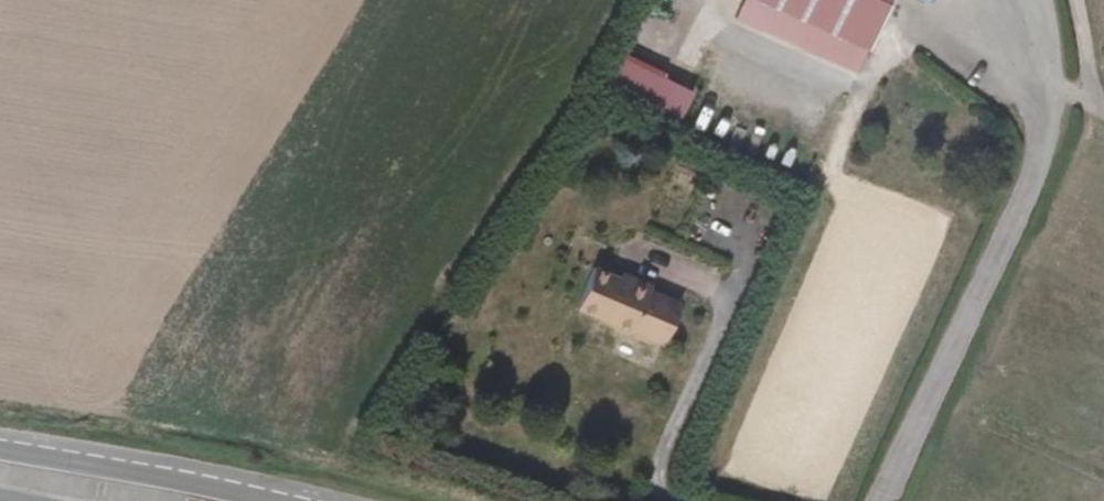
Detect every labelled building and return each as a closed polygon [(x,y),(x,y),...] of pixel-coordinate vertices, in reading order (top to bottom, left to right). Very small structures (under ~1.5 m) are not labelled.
[(740,0),(739,0),(729,22),(848,75),(859,53),(740,0)] [(859,53),(883,0),(740,0),(859,53)] [(656,346),(672,305),(643,293),(644,288),(623,277),(620,282),(587,268),(570,309),(656,346)]
